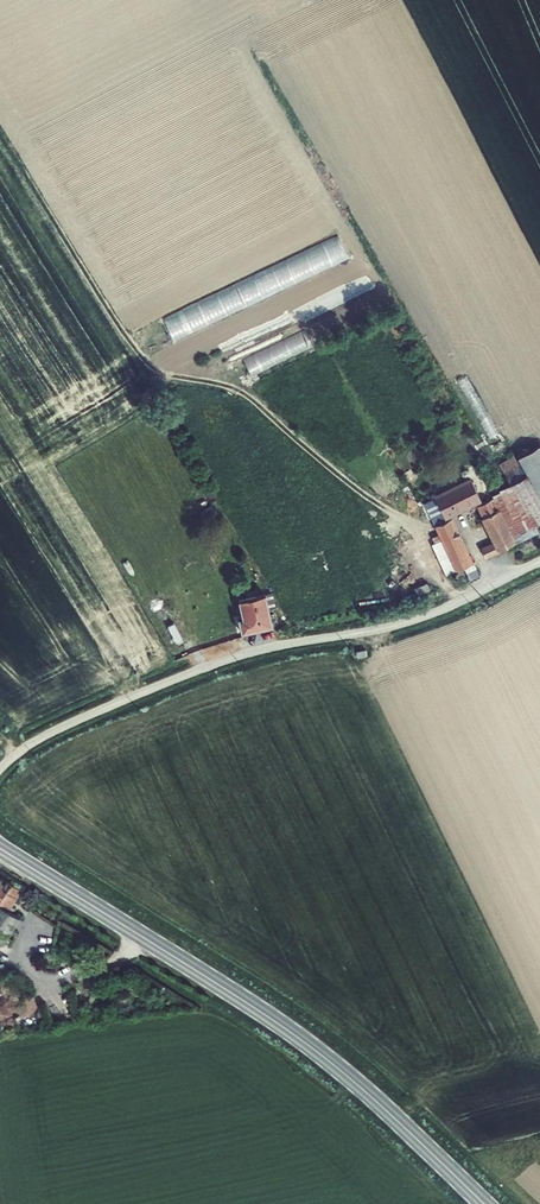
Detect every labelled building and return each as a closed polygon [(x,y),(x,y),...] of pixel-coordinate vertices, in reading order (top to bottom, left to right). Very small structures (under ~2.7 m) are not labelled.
[(338,236),(164,318),(175,342),(350,259),(338,236)] [(313,348),(304,329),(242,359),(251,378),(313,348)] [(539,473),(539,450),(530,455),(539,473)] [(513,464),(524,483),(539,509),(539,473),(530,455),(513,464)] [(482,476),(446,494),(448,497),(439,501),(468,565),(474,562),(482,577),(493,572),(486,557),(482,559),(459,512),(500,492),(491,475),(484,479),(482,476)] [(501,496),(506,506),(511,504),(527,537),(539,531),(539,509),(524,483),(501,496)] [(501,496),(492,501),(497,510),(494,512),(505,536),(493,543),(497,552),(527,537),(511,504),(506,506),(501,496)] [(272,591),(250,599),(255,615),(250,618),(254,630),(281,621),(272,591)] [(15,939),(32,912),(21,906),(26,899),(24,897),(32,884),(0,864),(0,893),(12,901),(0,920),(0,928),(15,939)]
